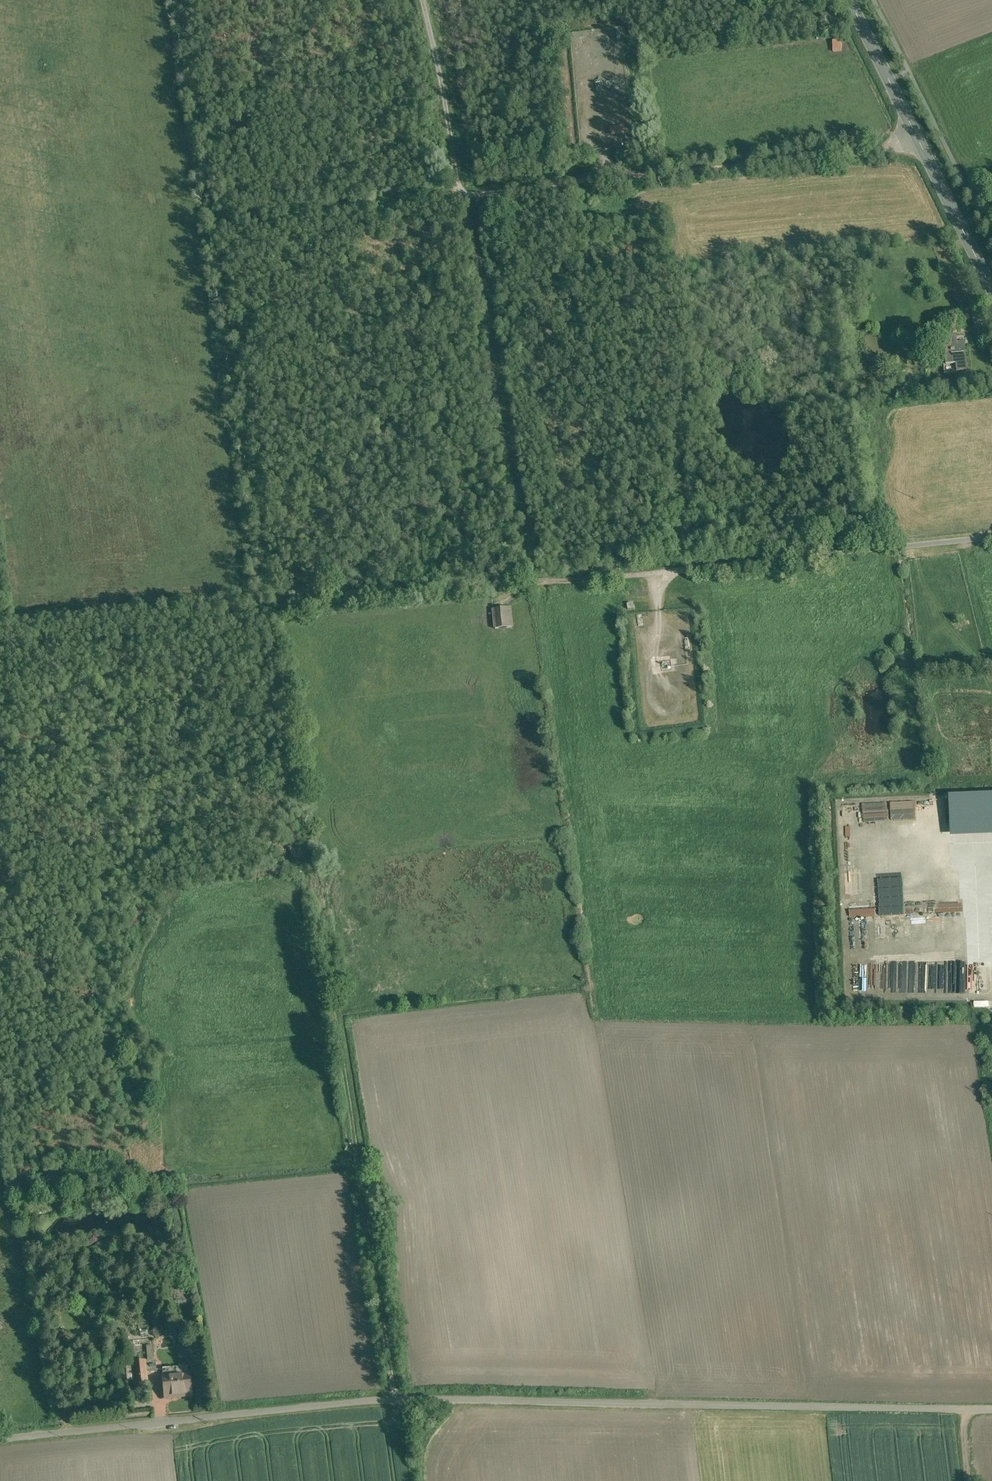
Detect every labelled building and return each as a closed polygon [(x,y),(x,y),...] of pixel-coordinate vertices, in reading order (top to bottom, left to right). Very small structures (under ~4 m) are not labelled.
[(831,41),(831,51),(841,51),(841,41),(831,41)] [(609,135),(623,135),(623,127),(608,127),(609,135)] [(958,337),(943,338),(945,366),(956,365),(956,372),(967,371),(965,342),(958,343),(958,337)] [(511,607),(492,610),(494,629),(513,627),(511,607)] [(921,827),(921,833),(941,833),(940,800),(889,802),(890,828),(921,827)] [(970,876),(966,881),(976,890),(980,885),(970,876)] [(874,907),(927,905),(927,896),(899,897),(899,883),(873,884),(874,907)] [(97,1338),(88,1339),(89,1352),(98,1351),(97,1338)] [(152,1359),(151,1345),(144,1345),(146,1372),(155,1371),(154,1359),(152,1359)] [(142,1359),(129,1361),(132,1385),(145,1384),(142,1359)] [(190,1374),(158,1377),(160,1399),(192,1396),(190,1374)]
